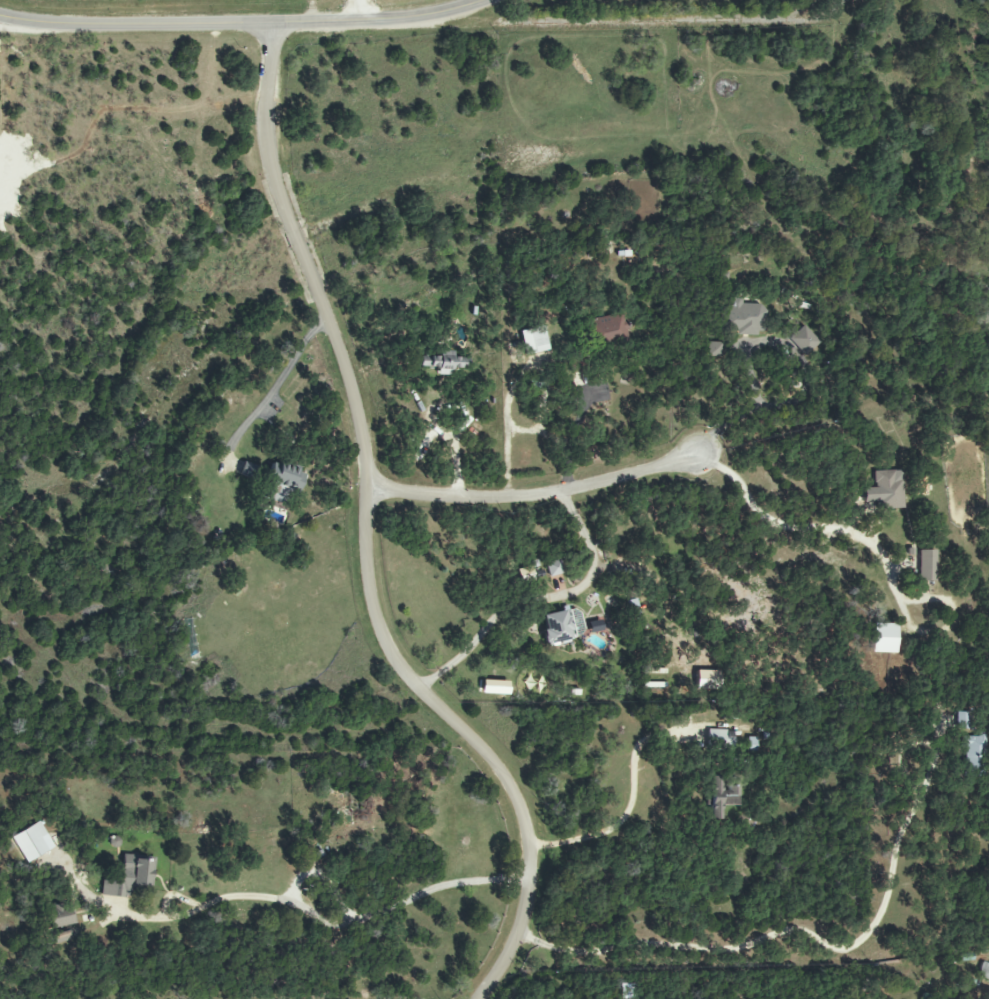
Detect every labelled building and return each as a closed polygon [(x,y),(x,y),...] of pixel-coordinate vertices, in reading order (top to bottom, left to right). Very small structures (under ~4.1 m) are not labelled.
[(762,334),(762,304),(739,305),(739,298),(728,298),(728,311),(726,311),(726,335),(762,334)] [(588,323),(595,345),(628,335),(620,312),(588,323)] [(803,356),(818,343),(803,326),(788,340),(803,356)] [(519,332),(525,356),(548,351),(543,327),(519,332)] [(706,356),(721,356),(720,343),(706,343),(706,356)] [(437,368),(437,376),(449,375),(449,369),(467,369),(467,358),(451,359),(451,351),(437,352),(438,357),(430,357),(430,362),(420,362),(420,368),(437,368)] [(304,474),(271,463),(260,497),(281,504),(285,491),(297,495),(304,474)] [(873,472),(873,488),(862,489),(863,503),(879,502),(879,510),(903,509),(901,471),(873,472)] [(935,551),(918,551),(919,581),(936,581),(935,551)] [(548,577),(564,574),(561,560),(545,563),(548,577)] [(896,625),(873,624),(873,653),(896,654),(896,625)] [(970,713),(957,713),(957,730),(970,730),(970,713)] [(732,748),(732,730),(708,731),(708,748),(732,748)] [(985,737),(965,736),(964,771),(984,772),(985,737)] [(720,820),(721,806),(737,806),(738,787),(722,787),(722,777),(709,777),(708,807),(709,807),(709,820),(720,820)] [(12,836),(24,863),(47,853),(41,838),(46,836),(40,823),(12,836)] [(124,899),(125,887),(150,890),(154,859),(134,857),(131,884),(102,881),(100,896),(124,899)] [(46,909),(50,930),(75,925),(71,904),(46,909)] [(53,935),(55,943),(69,941),(67,933),(53,935)] [(982,962),(977,977),(988,981),(988,965),(982,962)]
